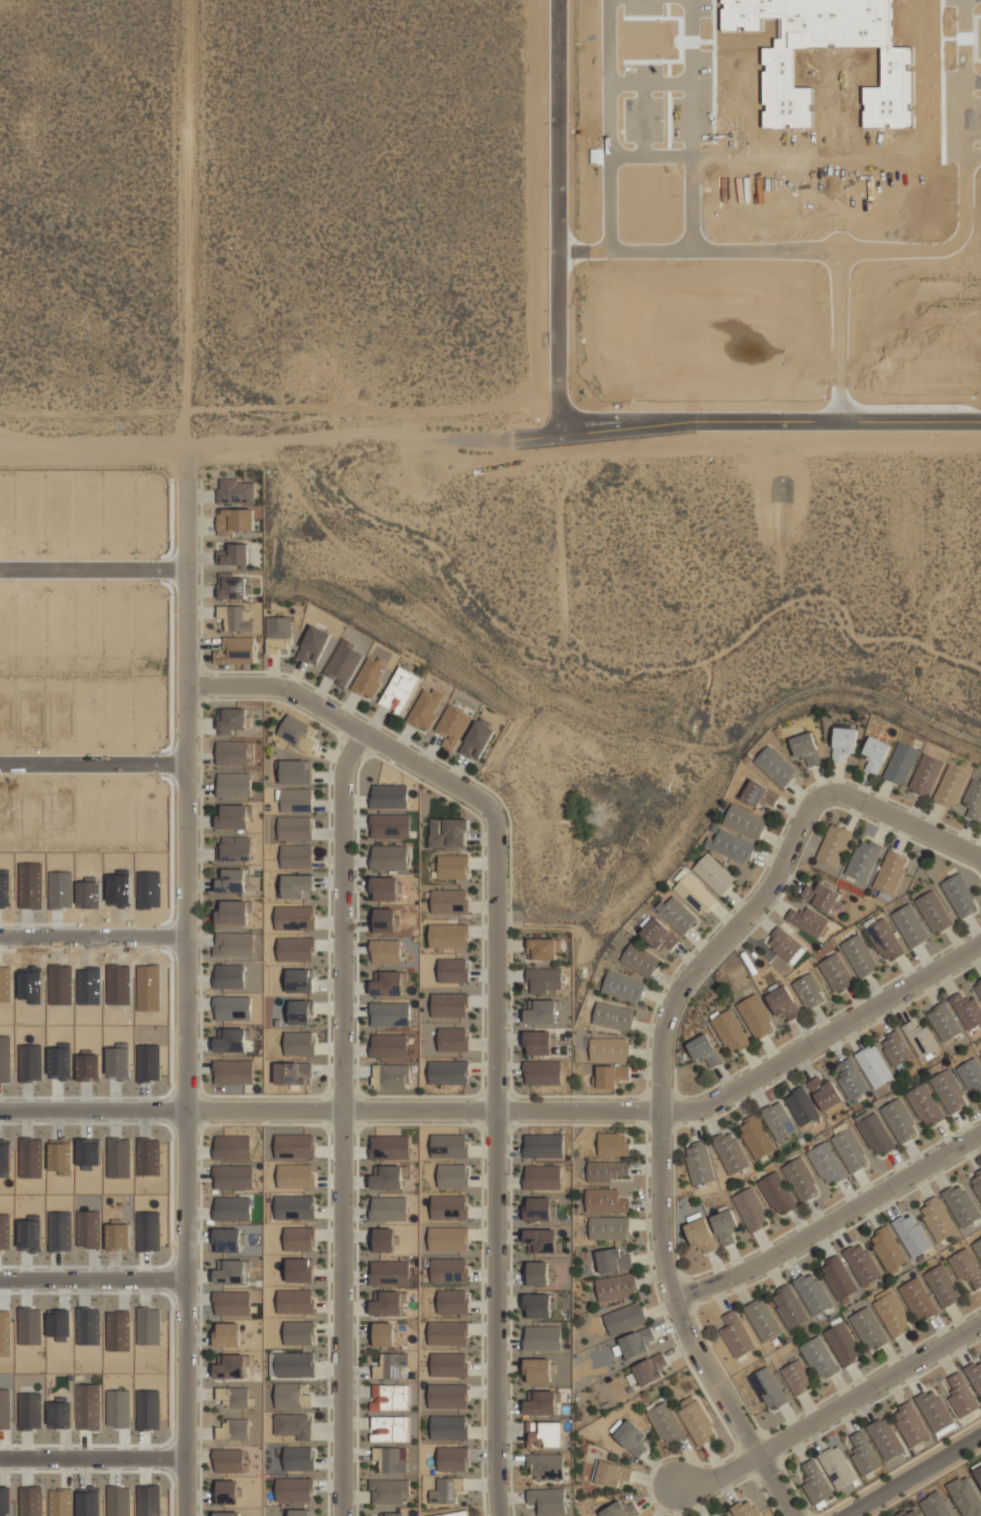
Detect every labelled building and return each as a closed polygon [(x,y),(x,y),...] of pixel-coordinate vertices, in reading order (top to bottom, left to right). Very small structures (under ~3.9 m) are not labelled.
[(721,32),(720,0),(889,0),(889,48),(911,48),(912,127),(862,128),(860,88),(881,87),(880,47),(792,47),(792,87),(811,87),(812,128),(760,128),(761,49),(773,49),(773,40),(782,40),(782,18),(761,18),(759,31),(721,32)] [(218,480),(218,505),(252,506),(252,480),(218,480)] [(216,509),(216,535),(252,534),(252,509),(216,509)] [(223,543),(246,543),(246,568),(215,567),(215,550),(223,550),(223,543)] [(215,572),(216,599),(248,598),(248,571),(215,572)] [(215,607),(253,606),(254,633),(224,632),(223,619),(215,619),(215,607)] [(266,617),(267,654),(279,654),(279,648),(286,648),(287,645),(292,645),(292,616),(266,617)] [(311,624),(295,657),(315,667),(331,633),(311,624)] [(343,638),(323,673),(345,688),(364,654),(353,649),(355,644),(343,638)] [(221,639),(221,653),(213,653),(213,667),(252,667),(252,639),(221,639)] [(349,690),(368,657),(377,661),(379,657),(385,660),(383,665),(387,667),(379,682),(381,684),(372,699),(364,693),(362,696),(349,690)] [(400,666),(378,702),(400,716),(422,677),(400,666)] [(423,688),(405,721),(417,728),(419,726),(428,730),(437,715),(433,714),(445,694),(434,688),(431,692),(423,688)] [(450,704),(434,730),(445,736),(440,745),(452,751),(472,716),(450,704)] [(223,709),(223,721),(218,721),(218,735),(232,735),(232,729),(246,729),(246,709),(223,709)] [(288,714),(276,734),(297,746),(308,725),(288,714)] [(480,717),(458,752),(477,763),(495,730),(489,727),(491,722),(480,717)] [(835,727),(831,762),(847,762),(847,753),(855,754),(857,729),(835,727)] [(789,740),(796,758),(803,756),(808,768),(821,763),(811,731),(789,740)] [(870,735),(862,753),(869,757),(864,769),(878,775),(890,745),(870,735)] [(898,741),(882,777),(903,787),(918,750),(898,741)] [(217,742),(216,765),(248,765),(247,742),(217,742)] [(753,762),(781,788),(797,773),(769,745),(753,762)] [(923,753),(907,787),(928,798),(944,762),(923,753)] [(280,761),(280,784),(312,784),(312,761),(280,761)] [(948,764),(932,801),(952,810),(968,773),(948,764)] [(217,773),(217,797),(251,797),(251,774),(217,773)] [(751,778),(740,798),(757,807),(761,801),(773,807),(780,794),(751,778)] [(962,801),(966,803),(965,806),(968,808),(965,817),(978,822),(980,815),(980,782),(973,778),(962,801)] [(407,785),(407,808),(372,808),(372,785),(407,785)] [(279,789),(280,813),(312,813),(312,789),(279,789)] [(40,791),(17,792),(17,842),(41,840),(40,791)] [(104,792),(128,791),(129,823),(104,823),(104,792)] [(135,792),(158,791),(158,841),(135,841),(135,792)] [(0,792),(0,832),(8,832),(8,792),(0,792)] [(98,792),(75,792),(76,836),(98,837),(98,792)] [(732,803),(721,824),(757,840),(766,820),(732,803)] [(248,829),(248,816),(252,817),(253,805),(221,806),(221,815),(217,815),(216,829),(248,829)] [(370,815),(371,838),(410,838),(409,815),(370,815)] [(277,818),(277,840),(311,841),(310,817),(277,818)] [(430,819),(428,848),(465,846),(465,830),(468,830),(469,819),(430,819)] [(831,824),(814,858),(835,868),(852,832),(831,824)] [(704,846),(746,865),(754,844),(720,828),(715,839),(709,836),(704,846)] [(221,837),(221,861),(252,861),(251,837),(221,837)] [(882,847),(865,883),(844,874),(859,839),(868,843),(869,839),(882,847)] [(280,846),(280,869),(312,869),(312,845),(280,846)] [(371,846),(371,870),(408,869),(408,846),(371,846)] [(893,896),(909,858),(890,849),(873,887),(893,896)] [(692,870),(721,898),(737,881),(709,853),(692,870)] [(438,855),(438,879),(468,878),(468,856),(438,855)] [(40,863),(16,863),(18,910),(41,910),(40,863)] [(217,893),(247,893),(247,869),(222,869),(222,879),(216,879),(217,893)] [(158,871),(135,871),(135,911),(158,911),(158,871)] [(127,872),(105,872),(105,904),(129,902),(127,872)] [(718,900),(690,872),(674,888),(702,916),(718,900)] [(0,873),(0,902),(9,902),(8,873),(0,873)] [(47,873),(71,873),(71,909),(47,909),(47,873)] [(961,920),(980,908),(960,873),(941,884),(961,920)] [(282,875),(282,898),(312,899),(311,876),(282,875)] [(372,877),(372,900),(397,900),(397,877),(372,877)] [(97,880),(76,879),(77,910),(98,910),(97,880)] [(809,884),(801,896),(833,916),(845,897),(821,882),(817,889),(809,884)] [(432,890),(431,913),(469,914),(468,890),(432,890)] [(953,925),(935,890),(916,899),(933,935),(953,925)] [(683,936),(699,920),(672,893),(656,909),(683,936)] [(217,924),(252,924),(252,901),(217,901),(217,924)] [(893,913),(908,949),(928,940),(913,904),(893,913)] [(800,913),(794,908),(786,917),(816,942),(831,924),(808,905),(800,913)] [(275,906),(275,930),(314,930),(313,906),(275,906)] [(374,909),(374,932),(395,932),(395,909),(374,909)] [(885,964),(905,952),(883,914),(863,925),(885,964)] [(658,950),(665,944),(671,950),(680,940),(656,917),(641,933),(658,950)] [(429,924),(428,948),(468,948),(467,924),(429,924)] [(788,963),(803,947),(780,926),(765,943),(788,963)] [(253,933),(215,933),(215,956),(253,956),(253,933)] [(840,946),(861,979),(880,966),(859,934),(840,946)] [(314,960),(314,938),(277,938),(278,961),(314,960)] [(370,940),(370,963),(400,964),(400,939),(370,940)] [(561,939),(529,939),(529,960),(561,960),(561,939)] [(620,960),(648,979),(661,961),(634,941),(620,960)] [(854,982),(838,953),(819,964),(835,993),(854,982)] [(438,959),(438,983),(467,982),(467,959),(438,959)] [(214,965),(214,988),(244,988),(244,964),(214,965)] [(0,967),(0,1004),(10,1004),(8,967),(0,967)] [(70,967),(47,967),(47,1006),(70,1007),(70,967)] [(158,967),(134,967),(136,1013),(160,1013),(158,967)] [(128,968),(104,969),(105,1007),(128,1006),(128,968)] [(41,970),(15,970),(15,1000),(41,999),(41,970)] [(99,970),(75,970),(75,1006),(99,1007),(99,970)] [(287,970),(287,994),(313,993),(313,970),(287,970)] [(562,970),(527,970),(527,993),(562,993),(562,970)] [(381,972),(380,981),(371,981),(371,995),(402,995),(402,971),(381,972)] [(638,1005),(646,984),(609,971),(602,993),(638,1005)] [(807,1010),(826,999),(812,974),(793,984),(807,1010)] [(973,985),(980,999),(980,981),(973,985)] [(802,1014),(783,985),(765,997),(779,1017),(786,1013),(791,1021),(802,1014)] [(431,993),(431,1016),(467,1017),(467,993),(431,993)] [(961,993),(950,998),(968,1031),(980,1024),(980,1009),(974,996),(965,1000),(961,993)] [(757,1041),(776,1030),(757,995),(738,1005),(757,1041)] [(213,997),(214,1021),(251,1020),(251,996),(213,997)] [(290,1001),(290,1025),(310,1025),(310,1000),(290,1001)] [(525,1009),(524,1024),(555,1024),(556,1001),(535,1000),(535,1009),(525,1009)] [(369,1003),(370,1027),(409,1026),(409,1002),(369,1003)] [(963,1032),(946,1002),(926,1013),(943,1043),(963,1032)] [(632,1032),(636,1010),(596,1003),(592,1025),(632,1032)] [(751,1045),(731,1009),(712,1020),(732,1055),(751,1045)] [(919,1028),(915,1020),(903,1027),(920,1059),(940,1048),(926,1024),(919,1028)] [(438,1028),(437,1052),(467,1051),(467,1027),(438,1028)] [(224,1029),(224,1037),(215,1038),(215,1052),(246,1052),(245,1028),(224,1029)] [(914,1056),(897,1030),(879,1042),(897,1068),(914,1056)] [(284,1032),(284,1056),(315,1055),(314,1031),(284,1032)] [(525,1031),(524,1042),(528,1042),(528,1054),(551,1055),(551,1031),(525,1031)] [(371,1034),(369,1058),(407,1057),(407,1034),(371,1034)] [(688,1043),(698,1064),(707,1059),(711,1067),(722,1063),(708,1034),(688,1043)] [(0,1036),(0,1082),(10,1082),(9,1036),(0,1036)] [(590,1062),(630,1062),(630,1039),(590,1039),(590,1062)] [(40,1044),(16,1044),(17,1083),(40,1083),(40,1044)] [(70,1045),(46,1044),(46,1077),(70,1077),(70,1045)] [(874,1090),(894,1079),(876,1044),(855,1054),(874,1090)] [(128,1045),(104,1045),(105,1078),(128,1077),(128,1045)] [(159,1045),(134,1045),(135,1085),(160,1084),(159,1045)] [(98,1054),(75,1054),(75,1082),(98,1082),(98,1054)] [(847,1100),(868,1092),(854,1057),(839,1063),(844,1075),(838,1077),(847,1100)] [(980,1092),(980,1066),(975,1057),(956,1069),(971,1093),(978,1088),(980,1092)] [(213,1061),(214,1084),(253,1084),(252,1060),(213,1061)] [(429,1061),(428,1085),(467,1084),(467,1061),(429,1061)] [(523,1062),(525,1085),(560,1085),(561,1061),(523,1062)] [(275,1084),(312,1084),(312,1063),(275,1063),(275,1084)] [(373,1065),(373,1088),(410,1088),(410,1065),(373,1065)] [(630,1067),(597,1067),(597,1088),(620,1088),(620,1078),(630,1078),(630,1067)] [(970,1104),(949,1069),(929,1080),(950,1116),(970,1104)] [(808,1083),(824,1112),(843,1102),(832,1081),(824,1085),(819,1077),(808,1083)] [(945,1118),(926,1083),(906,1094),(926,1129),(945,1118)] [(799,1127),(819,1119),(806,1087),(786,1096),(799,1127)] [(880,1109),(900,1145),(920,1134),(901,1098),(880,1109)] [(778,1142),(797,1130),(780,1101),(761,1113),(778,1142)] [(878,1159),(897,1147),(873,1110),(855,1122),(878,1159)] [(739,1122),(753,1160),(773,1152),(760,1115),(739,1122)] [(831,1138),(851,1174),(870,1163),(850,1127),(831,1138)] [(749,1167),(737,1130),(714,1137),(726,1175),(749,1167)] [(524,1158),(524,1134),(563,1135),(564,1158),(524,1158)] [(630,1156),(630,1134),(599,1134),(599,1156),(630,1156)] [(214,1136),(214,1159),(250,1159),(250,1135),(214,1136)] [(274,1135),(274,1159),(313,1159),(314,1135),(274,1135)] [(431,1135),(431,1158),(467,1158),(467,1135),(431,1135)] [(371,1136),(371,1159),(409,1159),(409,1136),(371,1136)] [(17,1139),(40,1138),(40,1179),(18,1180),(17,1139)] [(74,1138),(99,1138),(99,1165),(75,1165),(74,1138)] [(135,1138),(158,1138),(159,1177),(135,1178),(135,1138)] [(106,1140),(130,1140),(130,1179),(105,1179),(106,1140)] [(717,1180),(706,1140),(683,1147),(694,1187),(717,1180)] [(10,1175),(0,1175),(0,1142),(10,1142),(10,1175)] [(808,1152),(826,1188),(846,1178),(828,1142),(808,1152)] [(46,1144),(72,1143),(72,1173),(46,1172),(46,1144)] [(801,1203),(821,1192),(801,1157),(781,1168),(801,1203)] [(620,1182),(620,1175),(630,1175),(630,1162),(588,1162),(588,1182),(620,1182)] [(277,1164),(277,1188),(313,1188),(313,1165),(277,1164)] [(438,1164),(438,1188),(467,1188),(467,1165),(438,1164)] [(214,1166),(215,1189),(254,1189),(253,1165),(214,1166)] [(380,1166),(380,1175),(371,1174),(371,1190),(402,1190),(402,1165),(380,1166)] [(523,1189),(523,1166),(560,1167),(561,1190),(523,1189)] [(968,1177),(980,1203),(980,1169),(968,1177)] [(796,1207),(778,1171),(758,1181),(776,1217),(796,1207)] [(963,1229),(980,1218),(980,1214),(960,1182),(941,1194),(963,1229)] [(732,1198),(751,1234),(771,1223),(752,1187),(732,1198)] [(586,1213),(630,1213),(630,1200),(619,1200),(619,1189),(586,1189),(586,1213)] [(431,1195),(431,1220),(467,1220),(467,1196),(431,1195)] [(214,1197),(214,1221),(250,1221),(251,1196),(214,1197)] [(275,1196),(274,1220),(313,1220),(314,1196),(275,1196)] [(939,1246),(959,1234),(938,1196),(917,1208),(939,1246)] [(371,1197),(371,1221),(407,1220),(407,1197),(371,1197)] [(551,1221),(550,1199),(528,1199),(528,1220),(551,1221)] [(711,1216),(722,1247),(734,1243),(731,1233),(739,1230),(732,1208),(711,1216)] [(76,1210),(98,1211),(99,1251),(75,1250),(76,1210)] [(136,1211),(158,1211),(159,1253),(136,1252),(136,1211)] [(70,1212),(46,1212),(47,1252),(71,1252),(70,1212)] [(911,1258),(931,1249),(914,1212),(894,1221),(911,1258)] [(0,1215),(0,1252),(10,1252),(9,1215),(0,1215)] [(718,1249),(706,1216),(684,1225),(693,1247),(701,1244),(705,1254),(718,1249)] [(40,1217),(15,1217),(16,1251),(41,1252),(40,1217)] [(630,1240),(630,1217),(589,1217),(589,1240),(630,1240)] [(128,1223),(104,1223),(104,1251),(128,1251),(128,1223)] [(908,1262),(889,1226),(869,1236),(888,1272),(908,1262)] [(284,1251),(284,1227),(315,1227),(315,1251),(284,1251)] [(428,1227),(428,1251),(467,1250),(467,1227),(428,1227)] [(216,1228),(216,1253),(241,1252),(241,1229),(216,1228)] [(375,1228),(375,1252),(395,1252),(394,1228),(375,1228)] [(534,1254),(555,1252),(556,1230),(526,1230),(524,1244),(534,1244),(534,1254)] [(972,1245),(980,1260),(980,1240),(972,1245)] [(843,1252),(864,1287),(883,1276),(862,1241),(843,1252)] [(601,1275),(633,1269),(629,1246),(597,1252),(601,1275)] [(977,1289),(980,1287),(980,1271),(968,1248),(948,1259),(962,1284),(971,1279),(977,1289)] [(839,1302),(859,1291),(839,1255),(820,1266),(839,1302)] [(287,1282),(287,1258),(313,1258),(313,1282),(287,1282)] [(431,1259),(431,1282),(467,1282),(467,1259),(431,1259)] [(246,1260),(245,1283),(213,1284),(214,1269),(224,1268),(224,1261),(246,1260)] [(370,1261),(370,1285),(410,1285),(409,1261),(370,1261)] [(548,1285),(547,1262),(529,1262),(527,1286),(548,1285)] [(924,1275),(944,1310),(963,1298),(943,1264),(924,1275)] [(814,1317),(834,1306),(813,1270),(794,1282),(814,1317)] [(596,1280),(599,1302),(639,1296),(636,1274),(596,1280)] [(920,1324),(939,1312),(918,1277),(899,1289),(920,1324)] [(770,1295),(790,1331),(810,1319),(790,1284),(770,1295)] [(895,1339),(914,1326),(890,1288),(871,1301),(895,1339)] [(277,1290),(277,1313),(314,1314),(314,1290),(277,1290)] [(437,1290),(438,1314),(467,1314),(467,1291),(437,1290)] [(214,1291),(214,1316),(250,1315),(249,1291),(214,1291)] [(381,1292),(381,1301),(371,1301),(370,1315),(402,1315),(402,1291),(381,1292)] [(525,1294),(525,1318),(550,1318),(550,1294),(525,1294)] [(745,1308),(763,1343),(782,1332),(764,1298),(745,1308)] [(648,1323),(641,1302),(603,1315),(610,1337),(648,1323)] [(869,1353),(889,1342),(869,1306),(849,1318),(869,1353)] [(17,1307),(41,1307),(41,1345),(17,1346),(17,1307)] [(135,1308),(159,1307),(159,1347),(135,1347),(135,1308)] [(98,1309),(75,1309),(76,1347),(99,1346),(98,1309)] [(10,1358),(0,1358),(0,1310),(11,1310),(10,1358)] [(47,1310),(71,1310),(72,1338),(47,1338),(47,1310)] [(729,1326),(721,1330),(737,1360),(757,1349),(736,1310),(724,1317),(729,1326)] [(104,1312),(130,1312),(129,1354),(105,1353),(104,1312)] [(428,1322),(428,1345),(467,1345),(467,1321),(428,1322)] [(842,1368),(862,1358),(844,1321),(824,1331),(842,1368)] [(284,1345),(284,1322),(314,1322),(314,1345),(284,1345)] [(374,1323),(374,1346),(394,1346),(395,1322),(374,1323)] [(216,1323),(216,1347),(241,1347),(241,1323),(216,1323)] [(561,1349),(562,1327),(524,1327),(523,1349),(561,1349)] [(648,1344),(656,1341),(651,1327),(619,1339),(627,1361),(651,1352),(648,1344)] [(799,1347),(821,1383),(841,1371),(819,1336),(799,1347)] [(274,1352),(274,1376),(313,1376),(313,1352),(274,1352)] [(431,1353),(430,1377),(467,1376),(466,1354),(431,1353)] [(214,1364),(214,1378),(246,1378),(245,1355),(223,1354),(224,1364),(214,1364)] [(400,1369),(409,1369),(409,1354),(383,1354),(383,1365),(374,1365),(374,1379),(400,1379),(400,1369)] [(667,1365),(663,1355),(625,1370),(634,1391),(664,1379),(660,1368),(667,1365)] [(525,1359),(524,1383),(550,1381),(550,1357),(525,1359)] [(815,1385),(800,1359),(780,1370),(796,1397),(815,1385)] [(965,1369),(979,1395),(980,1394),(980,1360),(965,1369)] [(749,1377),(768,1413),(788,1402),(769,1366),(749,1377)] [(962,1419),(980,1408),(961,1372),(941,1383),(962,1419)] [(76,1384),(99,1384),(100,1431),(76,1432),(76,1384)] [(276,1408),(310,1408),(310,1384),(276,1384),(276,1408)] [(372,1412),(409,1412),(409,1385),(372,1385),(372,1412)] [(466,1408),(468,1385),(428,1385),(428,1408),(466,1408)] [(937,1438),(957,1427),(936,1387),(916,1398),(937,1438)] [(249,1388),(218,1388),(218,1399),(229,1399),(229,1408),(249,1408),(249,1388)] [(10,1430),(0,1430),(0,1390),(9,1390),(10,1430)] [(105,1391),(129,1391),(129,1429),(105,1427),(105,1391)] [(136,1391),(159,1391),(160,1431),(137,1431),(136,1391)] [(524,1415),(559,1414),(558,1391),(533,1391),(534,1400),(523,1399),(524,1415)] [(17,1394),(41,1394),(41,1430),(18,1429),(17,1394)] [(46,1398),(70,1398),(71,1429),(47,1429),(46,1398)] [(666,1448),(686,1437),(666,1399),(645,1411),(666,1448)] [(718,1437),(700,1400),(679,1411),(697,1448),(718,1437)] [(931,1437),(910,1401),(891,1413),(912,1448),(931,1437)] [(297,1436),(297,1441),(311,1441),(311,1414),(274,1414),(274,1436),(297,1436)] [(431,1416),(431,1439),(469,1440),(466,1417),(431,1416)] [(372,1417),(372,1442),(409,1442),(409,1417),(372,1417)] [(647,1436),(627,1417),(612,1434),(639,1458),(648,1448),(641,1442),(647,1436)] [(869,1425),(883,1461),(904,1453),(890,1417),(869,1425)] [(218,1440),(249,1440),(249,1419),(226,1419),(226,1427),(218,1427),(218,1440)] [(563,1422),(527,1422),(527,1448),(563,1448),(563,1422)] [(863,1477),(883,1466),(863,1430),(850,1437),(857,1449),(850,1453),(863,1477)] [(839,1492),(858,1480),(838,1445),(818,1456),(839,1492)] [(284,1447),(284,1470),(314,1471),(314,1447),(284,1447)] [(438,1447),(467,1447),(466,1471),(438,1471),(438,1447)] [(400,1448),(373,1448),(374,1463),(383,1463),(383,1473),(408,1473),(408,1458),(401,1458),(400,1448)] [(213,1449),(214,1473),(244,1473),(243,1450),(213,1449)] [(529,1455),(529,1480),(563,1480),(563,1455),(529,1455)] [(633,1469),(599,1459),(593,1481),(627,1490),(633,1469)] [(802,1466),(809,1478),(801,1482),(817,1507),(836,1496),(814,1459),(802,1466)] [(973,1470),(980,1484),(980,1465),(973,1470)] [(963,1515),(980,1515),(980,1495),(969,1473),(946,1485),(963,1515)] [(275,1501),(275,1478),(313,1478),(312,1502),(275,1501)] [(465,1479),(437,1479),(437,1489),(430,1489),(430,1504),(456,1504),(456,1493),(465,1493),(465,1479)] [(217,1481),(218,1504),(238,1504),(238,1480),(217,1481)] [(371,1480),(371,1504),(410,1504),(410,1480),(371,1480)] [(9,1515),(0,1515),(0,1486),(9,1486),(9,1515)] [(160,1487),(160,1515),(137,1515),(137,1487),(160,1487)] [(42,1489),(42,1515),(17,1515),(16,1489),(42,1489)] [(105,1489),(106,1515),(128,1515),(128,1489),(105,1489)] [(539,1515),(566,1515),(565,1489),(528,1490),(528,1506),(538,1505),(539,1515)] [(99,1491),(99,1515),(76,1515),(77,1491),(99,1491)] [(927,1515),(954,1515),(939,1491),(919,1503),(927,1515)] [(47,1493),(48,1515),(72,1515),(71,1493),(47,1493)] [(750,1497),(730,1509),(734,1515),(762,1515),(750,1497)] [(639,1514),(636,1515),(602,1515),(599,1512),(620,1500),(624,1506),(632,1502),(639,1514)] [(914,1507),(896,1515),(919,1515),(914,1507)]
